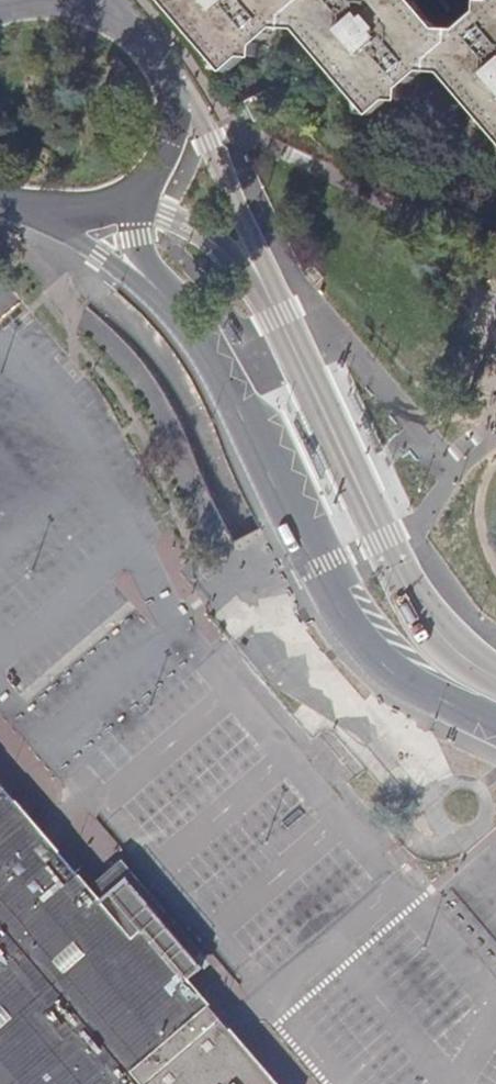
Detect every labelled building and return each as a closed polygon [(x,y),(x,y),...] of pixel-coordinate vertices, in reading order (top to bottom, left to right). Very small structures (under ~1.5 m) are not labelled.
[(309,4),(306,0),(172,0),(233,70),(249,56),(258,58),(260,47),(281,28),(293,29),(294,16),(309,4)] [(455,46),(424,11),(415,0),(309,0),(309,4),(294,16),(379,114),(395,100),(405,103),(407,91),(429,72),(440,72),(441,60),(455,46)] [(441,60),(495,123),(495,6),(492,6),(490,18),(468,36),(457,34),(455,46),(441,60)] [(268,93),(248,103),(258,123),(278,113),(268,93)] [(17,801),(0,782),(0,1083),(280,1083),(147,928),(163,915),(133,880),(104,903),(57,849),(17,801)] [(26,794),(17,801),(57,849),(66,841),(26,794)]
